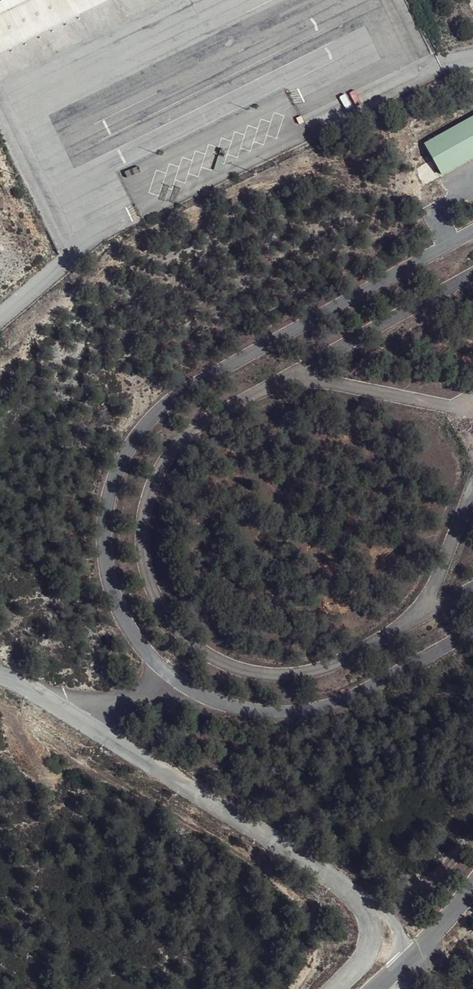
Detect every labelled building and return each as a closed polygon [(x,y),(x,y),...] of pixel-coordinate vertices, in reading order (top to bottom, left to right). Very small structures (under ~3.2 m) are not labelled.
[(101,0),(0,0),(0,49),(101,0)] [(16,82),(34,73),(27,60),(10,69),(16,82)] [(432,139),(443,166),(472,151),(472,118),(432,139)] [(438,185),(427,163),(405,175),(415,196),(438,185)]
